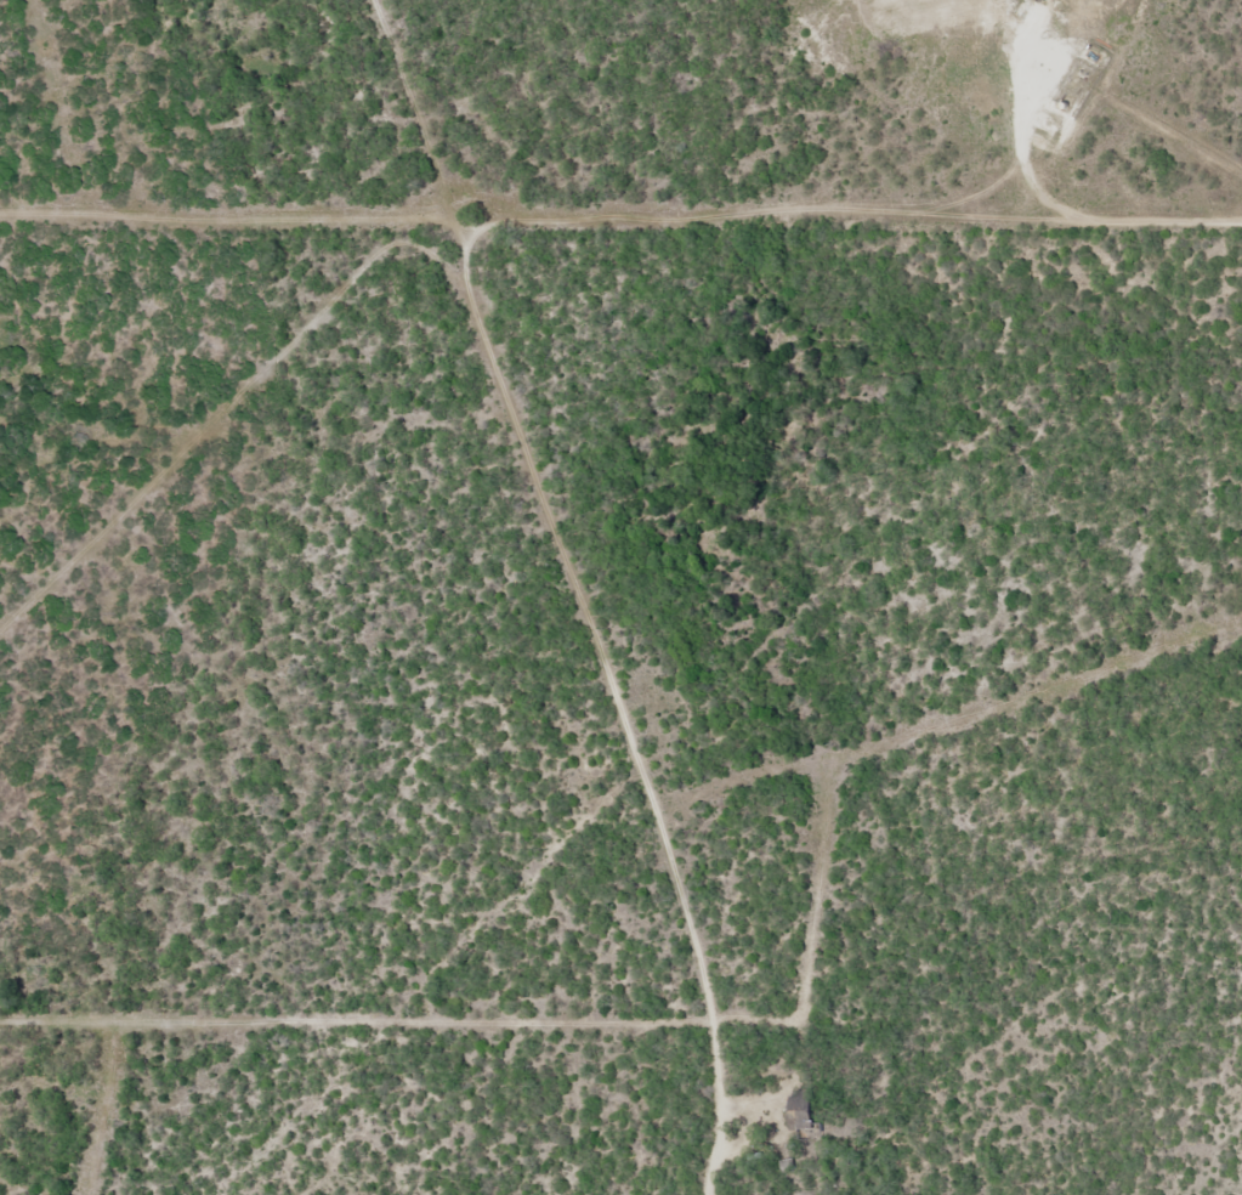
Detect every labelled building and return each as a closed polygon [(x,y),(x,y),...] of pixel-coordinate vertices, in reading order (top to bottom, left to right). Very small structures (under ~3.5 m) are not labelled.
[(788,1129),(810,1129),(810,1097),(788,1097),(788,1129)]
